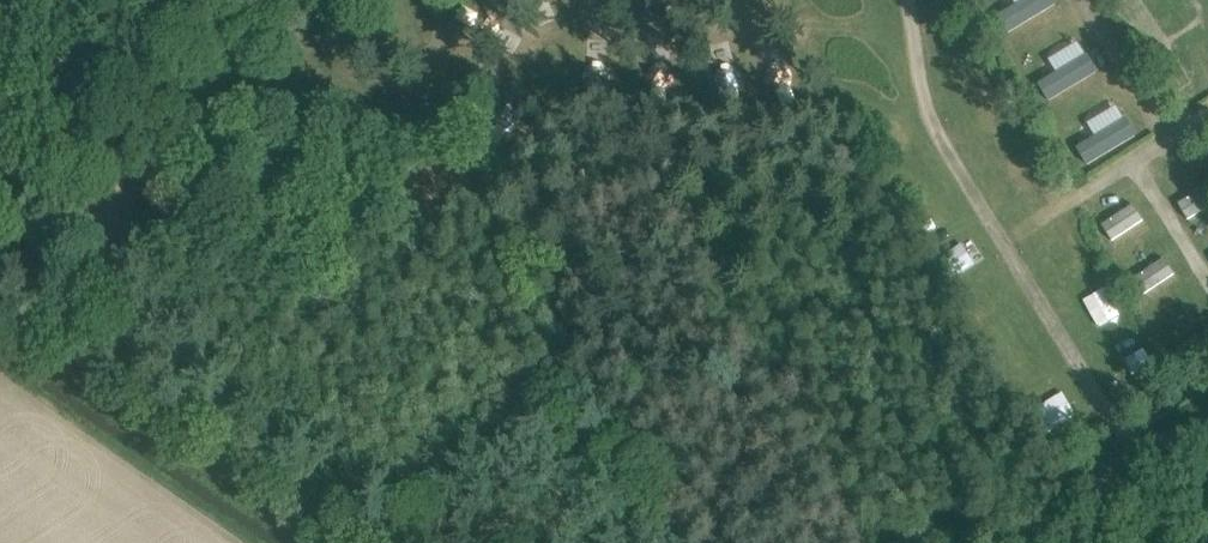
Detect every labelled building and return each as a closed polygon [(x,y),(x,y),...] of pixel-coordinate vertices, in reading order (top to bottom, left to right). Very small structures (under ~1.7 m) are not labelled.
[(1012,5),(997,11),(1005,30),(1054,8),(1051,0),(1010,0),(1012,5)] [(1037,82),(1048,101),(1096,72),(1076,39),(1046,58),(1054,72),(1037,82)] [(1073,147),(1084,166),(1136,136),(1116,104),(1085,123),(1093,136),(1073,147)] [(1176,199),(1183,217),(1207,207),(1207,186),(1176,199)] [(1109,242),(1144,220),(1133,202),(1098,224),(1109,242)] [(1130,275),(1139,294),(1176,276),(1167,257),(1130,275)]
